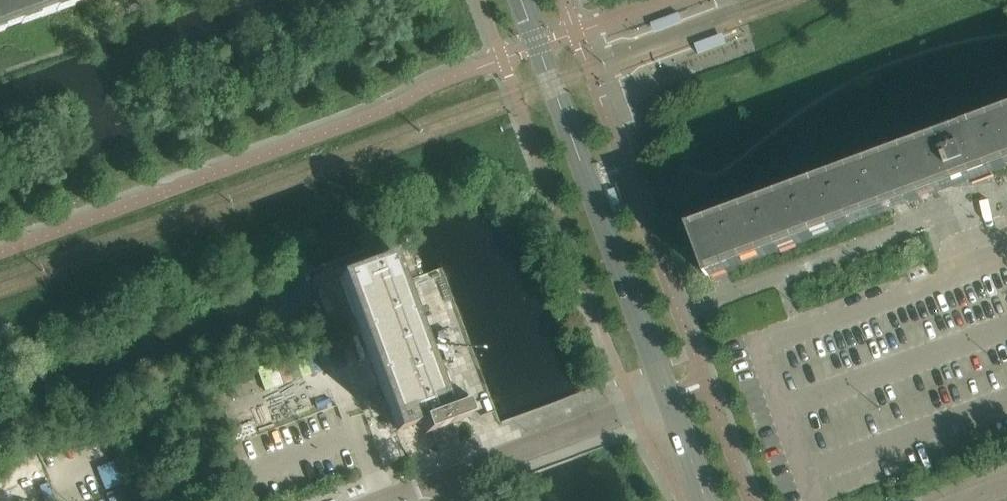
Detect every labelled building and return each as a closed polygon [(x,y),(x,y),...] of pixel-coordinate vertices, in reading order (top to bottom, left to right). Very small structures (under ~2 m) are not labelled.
[(77,0),(0,0),(0,29),(77,0)] [(693,230),(710,276),(728,269),(890,209),(972,179),(973,182),(992,180),(992,179),(995,178),(994,176),(991,177),(989,172),(1003,167),(1006,166),(1006,114),(693,230)] [(426,434),(434,431),(437,437),(453,432),(450,425),(458,422),(469,418),(464,405),(450,410),(393,257),(339,277),(397,431),(421,422),(426,434)]
